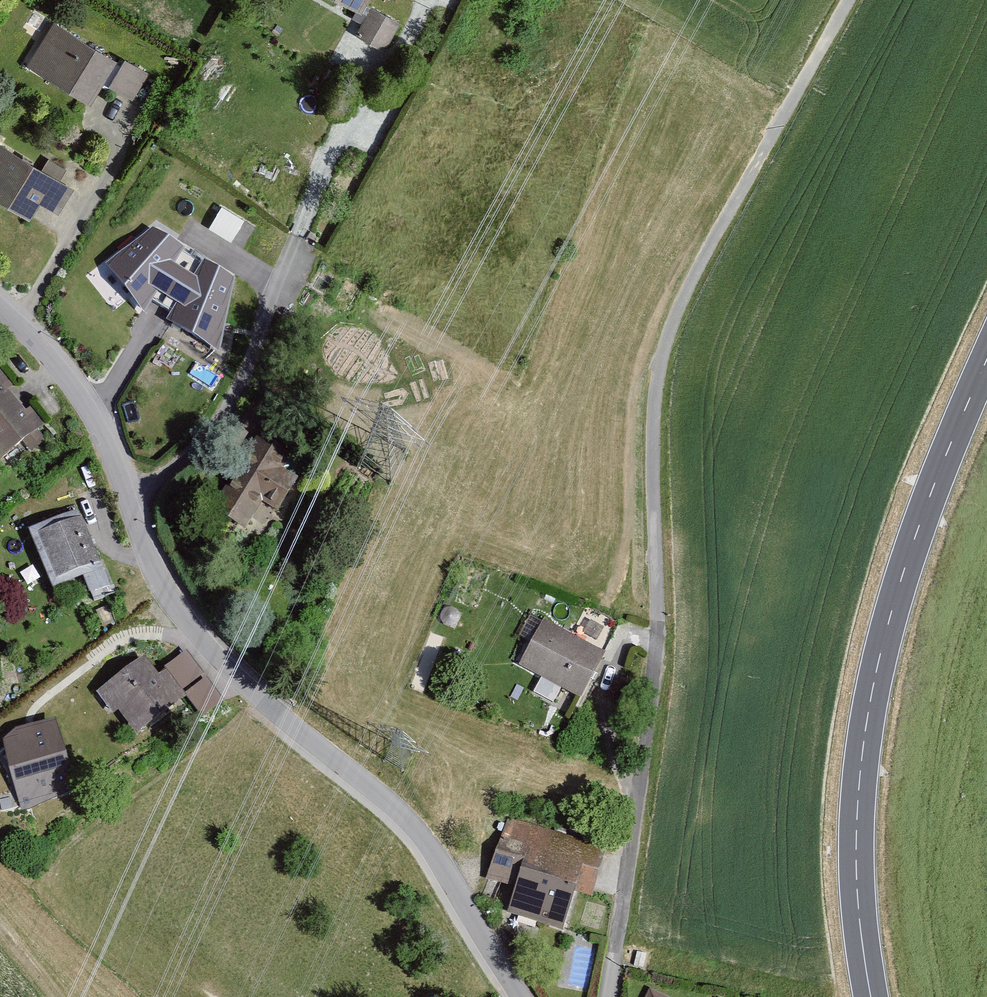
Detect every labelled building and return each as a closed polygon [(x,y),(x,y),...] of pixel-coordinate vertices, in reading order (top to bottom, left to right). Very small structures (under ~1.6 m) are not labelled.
[(362,11),(368,0),(342,0),(362,11)] [(356,32),(385,49),(402,21),(373,4),(356,32)] [(116,57),(55,21),(29,64),(91,101),(116,57)] [(108,84),(133,99),(149,72),(124,57),(108,84)] [(0,141),(0,199),(30,217),(40,201),(58,212),(75,186),(0,141)] [(223,204),(211,224),(232,237),(244,217),(223,204)] [(235,273),(151,227),(106,264),(144,312),(153,299),(172,310),(167,320),(220,352),(235,273)] [(45,424),(31,405),(26,409),(9,388),(13,384),(0,367),(0,458),(45,424)] [(287,458),(250,437),(207,512),(246,534),(263,504),(281,515),(300,482),(280,470),(287,458)] [(82,515),(39,532),(57,579),(100,562),(82,515)] [(607,655),(542,619),(519,662),(584,697),(607,655)] [(165,666),(183,689),(204,673),(186,650),(165,666)] [(145,656),(97,690),(112,711),(117,707),(137,735),(180,705),(145,656)] [(184,692),(202,716),(223,700),(206,676),(184,692)] [(2,740),(21,809),(33,806),(47,799),(73,790),(54,717),(16,727),(2,740)] [(607,848),(505,817),(487,879),(515,887),(508,912),(563,928),(574,890),(592,896),(607,848)] [(650,988),(645,996),(668,996),(650,988)]
